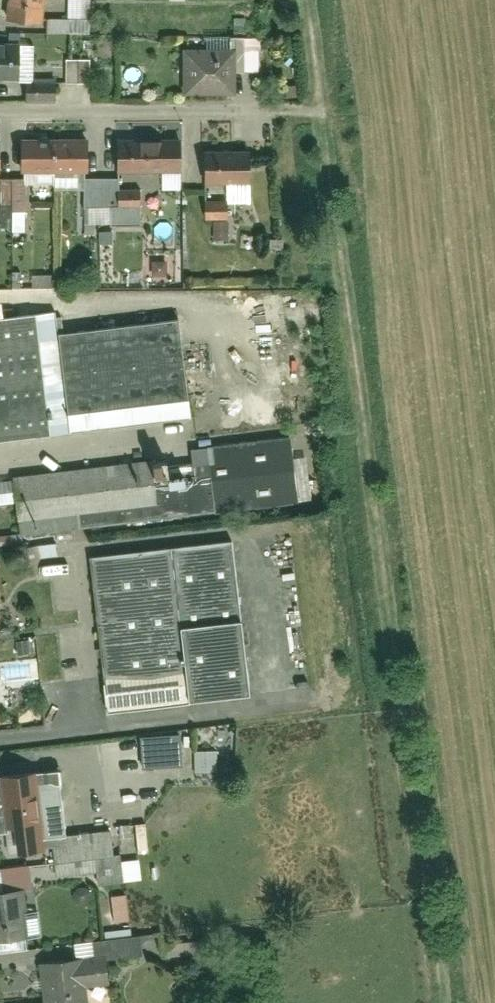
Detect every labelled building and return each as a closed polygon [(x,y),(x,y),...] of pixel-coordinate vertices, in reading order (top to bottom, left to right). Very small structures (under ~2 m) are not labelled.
[(35,10),(36,0),(0,0),(0,5),(35,10)] [(85,16),(86,0),(63,0),(63,16),(85,16)] [(85,32),(85,17),(41,17),(41,32),(85,32)] [(177,80),(234,84),(236,63),(257,64),(260,22),(204,18),(202,38),(180,37),(177,80)] [(15,69),(15,82),(53,82),(53,69),(31,68),(32,28),(0,27),(0,69),(15,69)] [(62,58),(61,78),(85,78),(86,58),(62,58)] [(174,157),(173,122),(102,124),(103,161),(79,162),(79,176),(78,192),(107,193),(107,211),(138,211),(137,173),(109,174),(109,158),(174,157)] [(14,124),(14,157),(0,158),(0,193),(27,195),(27,176),(79,176),(79,162),(79,124),(14,124)] [(201,178),(246,179),(246,133),(188,133),(187,208),(206,208),(206,223),(220,223),(220,189),(201,188),(201,178)] [(186,407),(173,301),(56,315),(54,297),(0,303),(0,430),(186,407)] [(10,517),(294,477),(286,415),(192,428),(198,468),(144,476),(140,442),(2,462),(10,517)] [(99,698),(244,682),(226,524),(81,540),(99,698)] [(120,867),(110,804),(61,811),(51,748),(0,756),(0,820),(3,819),(6,839),(47,832),(51,862),(91,856),(94,871),(120,867)] [(214,749),(190,750),(191,771),(215,770),(214,749)] [(129,824),(134,850),(147,848),(142,822),(129,824)] [(34,927),(22,849),(0,853),(0,932),(34,927)] [(126,918),(121,892),(105,895),(110,921),(126,918)] [(86,981),(103,979),(98,947),(136,942),(134,925),(80,933),(82,943),(27,951),(33,986),(0,991),(0,1002),(89,1002),(86,981)]
